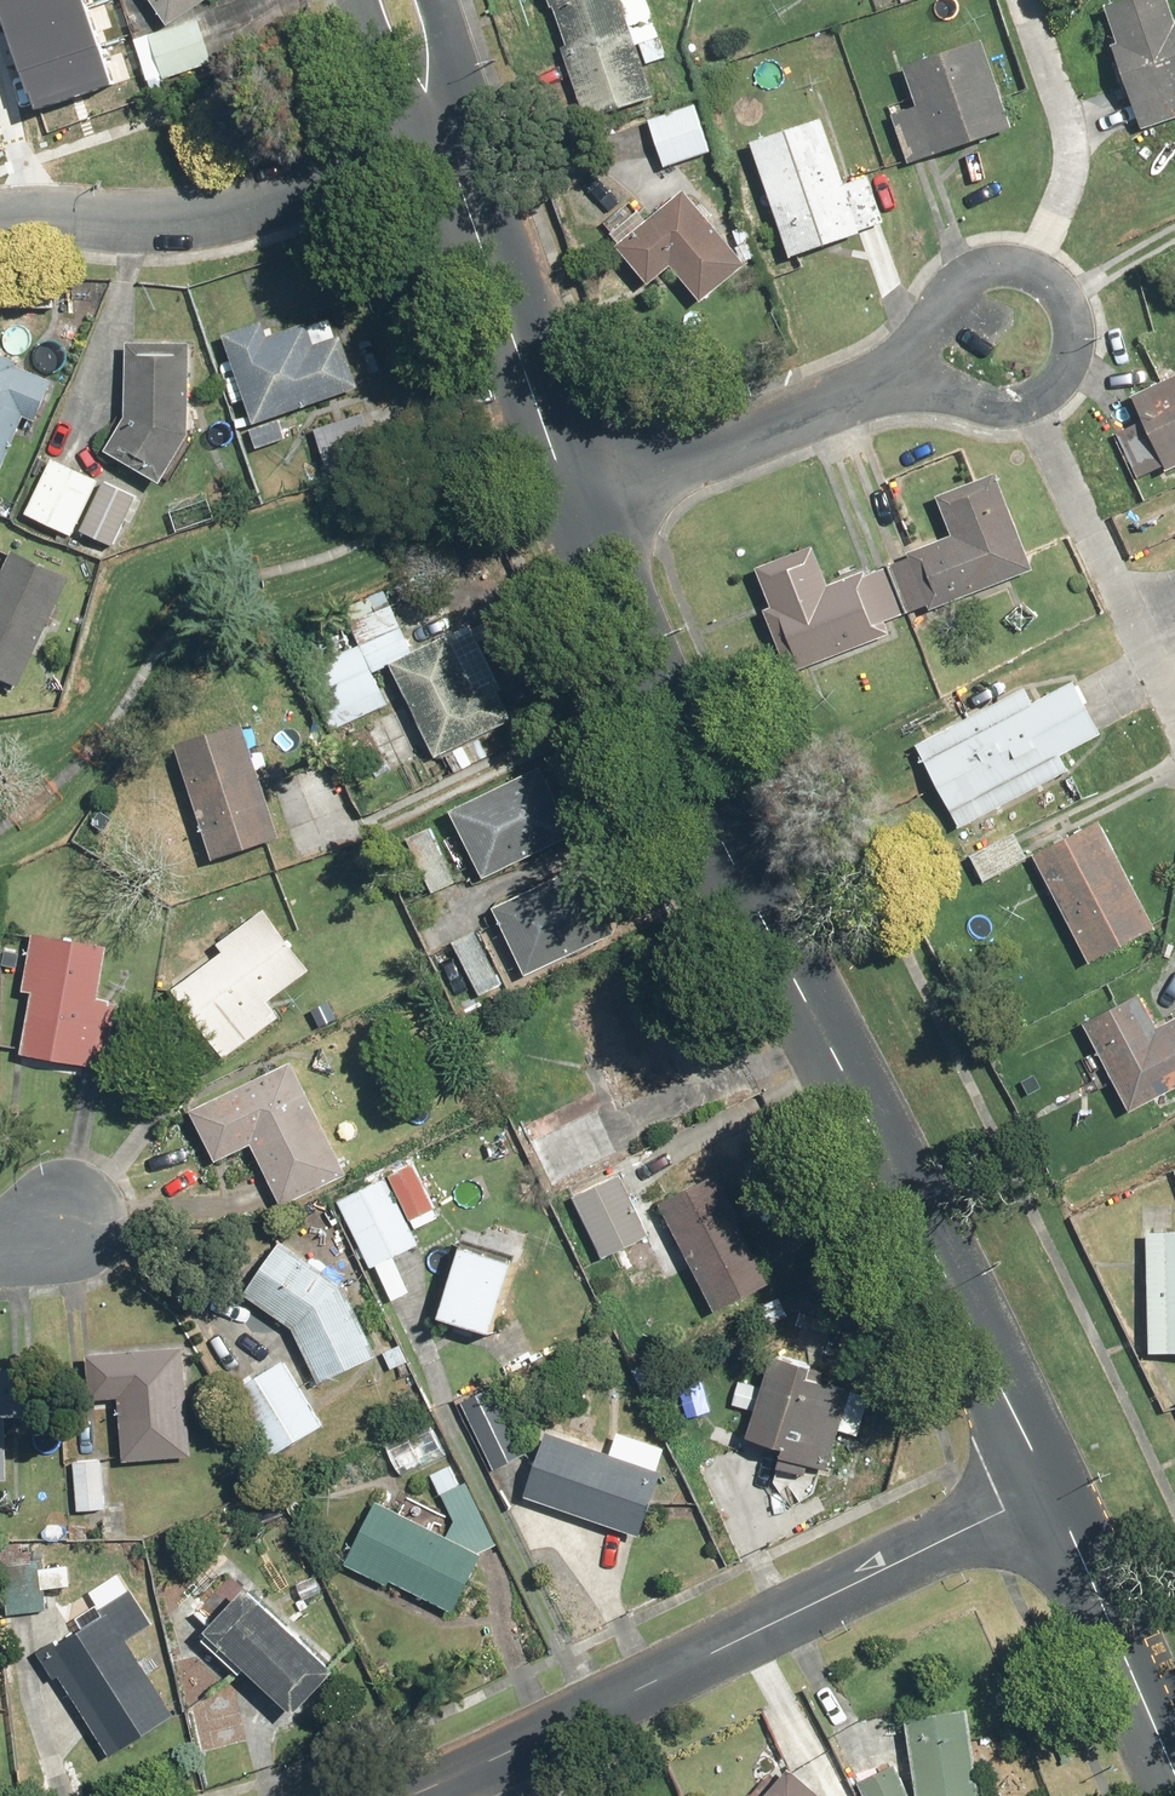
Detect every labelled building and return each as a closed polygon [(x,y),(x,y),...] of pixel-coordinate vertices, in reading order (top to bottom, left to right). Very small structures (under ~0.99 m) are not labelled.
[(30,111),(112,83),(83,0),(0,0),(0,26),(30,111)] [(169,25),(203,0),(151,0),(169,25)] [(588,120),(655,98),(644,66),(666,59),(646,0),(547,0),(588,120)] [(1112,46),(1142,130),(1174,118),(1174,15),(1170,0),(1124,0),(1106,7),(1119,43),(1112,46)] [(194,17),(134,42),(152,87),(212,63),(194,17)] [(892,115),(909,164),(1012,129),(983,43),(905,69),(918,106),(892,115)] [(712,150),(694,103),(648,121),(666,168),(712,150)] [(822,122),(752,146),(789,258),(885,226),(869,176),(843,185),(822,122)] [(745,267),(684,192),(648,222),(630,201),(600,226),(649,287),(672,268),(700,303),(745,267)] [(53,300),(31,293),(16,337),(37,344),(53,300)] [(327,299),(222,334),(252,424),(247,426),(255,452),(287,441),(279,415),(357,389),(327,299)] [(191,346),(130,344),(126,420),(106,453),(158,486),(187,440),(191,346)] [(56,382),(0,357),(0,473),(2,474),(27,416),(39,422),(56,382)] [(1174,468),(1174,374),(1130,396),(1143,423),(1118,435),(1142,484),(1174,468)] [(379,458),(363,413),(313,430),(328,475),(379,458)] [(99,482),(52,460),(26,514),(72,537),(99,482)] [(1035,571),(997,477),(936,502),(951,538),(886,564),(910,622),(1035,571)] [(137,496),(105,480),(79,531),(111,547),(137,496)] [(772,608),(763,611),(789,676),(890,636),(886,624),(901,618),(880,567),(828,588),(811,545),(756,567),(772,608)] [(13,555),(0,581),(0,678),(16,686),(68,582),(13,555)] [(390,665),(409,705),(367,725),(389,771),(430,751),(434,758),(444,752),(454,773),(486,758),(477,737),(514,719),(471,627),(458,601),(402,627),(384,589),(344,608),(350,623),(361,646),(352,651),(341,627),(298,647),(309,670),(305,672),(333,733),(387,708),(371,674),(390,665)] [(1072,683),(1033,704),(1025,690),(917,748),(960,828),(1068,771),(1060,756),(1100,736),(1072,683)] [(246,723),(177,746),(214,860),(283,837),(246,723)] [(315,758),(278,776),(298,817),(335,800),(315,758)] [(452,818),(406,841),(434,896),(480,873),(484,881),(578,832),(543,765),(449,813),(452,818)] [(1100,822),(1035,855),(1089,963),(1155,930),(1100,822)] [(985,882),(1031,857),(1018,832),(971,857),(985,882)] [(494,915),(450,938),(479,996),(524,973),(527,978),(608,937),(573,869),(492,910),(494,915)] [(216,944),(223,953),(174,989),(225,1060),(281,1019),(268,1002),(311,971),(266,908),(216,944)] [(22,992),(33,994),(22,1056),(99,1070),(112,998),(100,996),(109,948),(33,935),(22,992)] [(1084,1024),(1130,1112),(1174,1089),(1174,1020),(1157,1029),(1140,995),(1084,1024)] [(345,1022),(332,998),(309,1010),(322,1034),(345,1022)] [(345,1172),(293,1064),(192,1112),(217,1164),(254,1146),(281,1203),(345,1172)] [(528,1121),(536,1138),(528,1142),(550,1188),(619,1155),(597,1109),(578,1118),(570,1102),(528,1121)] [(414,1163),(389,1176),(415,1229),(440,1217),(414,1163)] [(618,1177),(575,1198),(604,1257),(647,1236),(618,1177)] [(384,1179),(339,1201),(389,1301),(410,1290),(394,1258),(417,1246),(384,1179)] [(685,1259),(717,1314),(770,1283),(738,1228),(685,1259)] [(1149,1231),(1150,1353),(1174,1353),(1174,1231),(1149,1231)] [(319,1384),(374,1357),(337,1281),(283,1241),(242,1295),(294,1334),(319,1384)] [(513,1263),(461,1247),(439,1319),(491,1336),(513,1263)] [(89,1398),(119,1397),(122,1459),(190,1456),(184,1346),(86,1352),(89,1398)] [(872,1396),(846,1388),(849,1375),(774,1353),(749,1439),(783,1449),(777,1470),(819,1482),(833,1432),(859,1440),(872,1396)] [(323,1424),(281,1359),(233,1389),(274,1455),(323,1424)] [(492,1387),(460,1403),(496,1473),(528,1457),(503,1408),(492,1387)] [(402,1477),(444,1452),(428,1425),(386,1450),(402,1477)] [(547,1434),(525,1496),(639,1536),(669,1451),(618,1433),(610,1456),(547,1434)] [(103,1460),(79,1459),(77,1508),(101,1509),(103,1460)] [(444,1529),(449,1539),(378,1500),(344,1563),(386,1586),(390,1578),(453,1613),(483,1557),(478,1554),(498,1545),(466,1482),(460,1485),(450,1466),(432,1475),(456,1523),(444,1529)] [(39,1578),(4,1580),(6,1613),(46,1610),(44,1588),(74,1586),(73,1565),(39,1567),(39,1578)] [(55,1679),(62,1675),(109,1751),(173,1711),(128,1639),(152,1624),(120,1573),(58,1611),(70,1631),(38,1652),(55,1679)] [(333,1669),(229,1573),(191,1615),(295,1711),(333,1669)] [(906,1716),(917,1795),(980,1795),(967,1707),(906,1716)] [(857,1781),(864,1795),(910,1795),(895,1763),(857,1781)] [(788,1768),(764,1795),(821,1795),(788,1768)]
